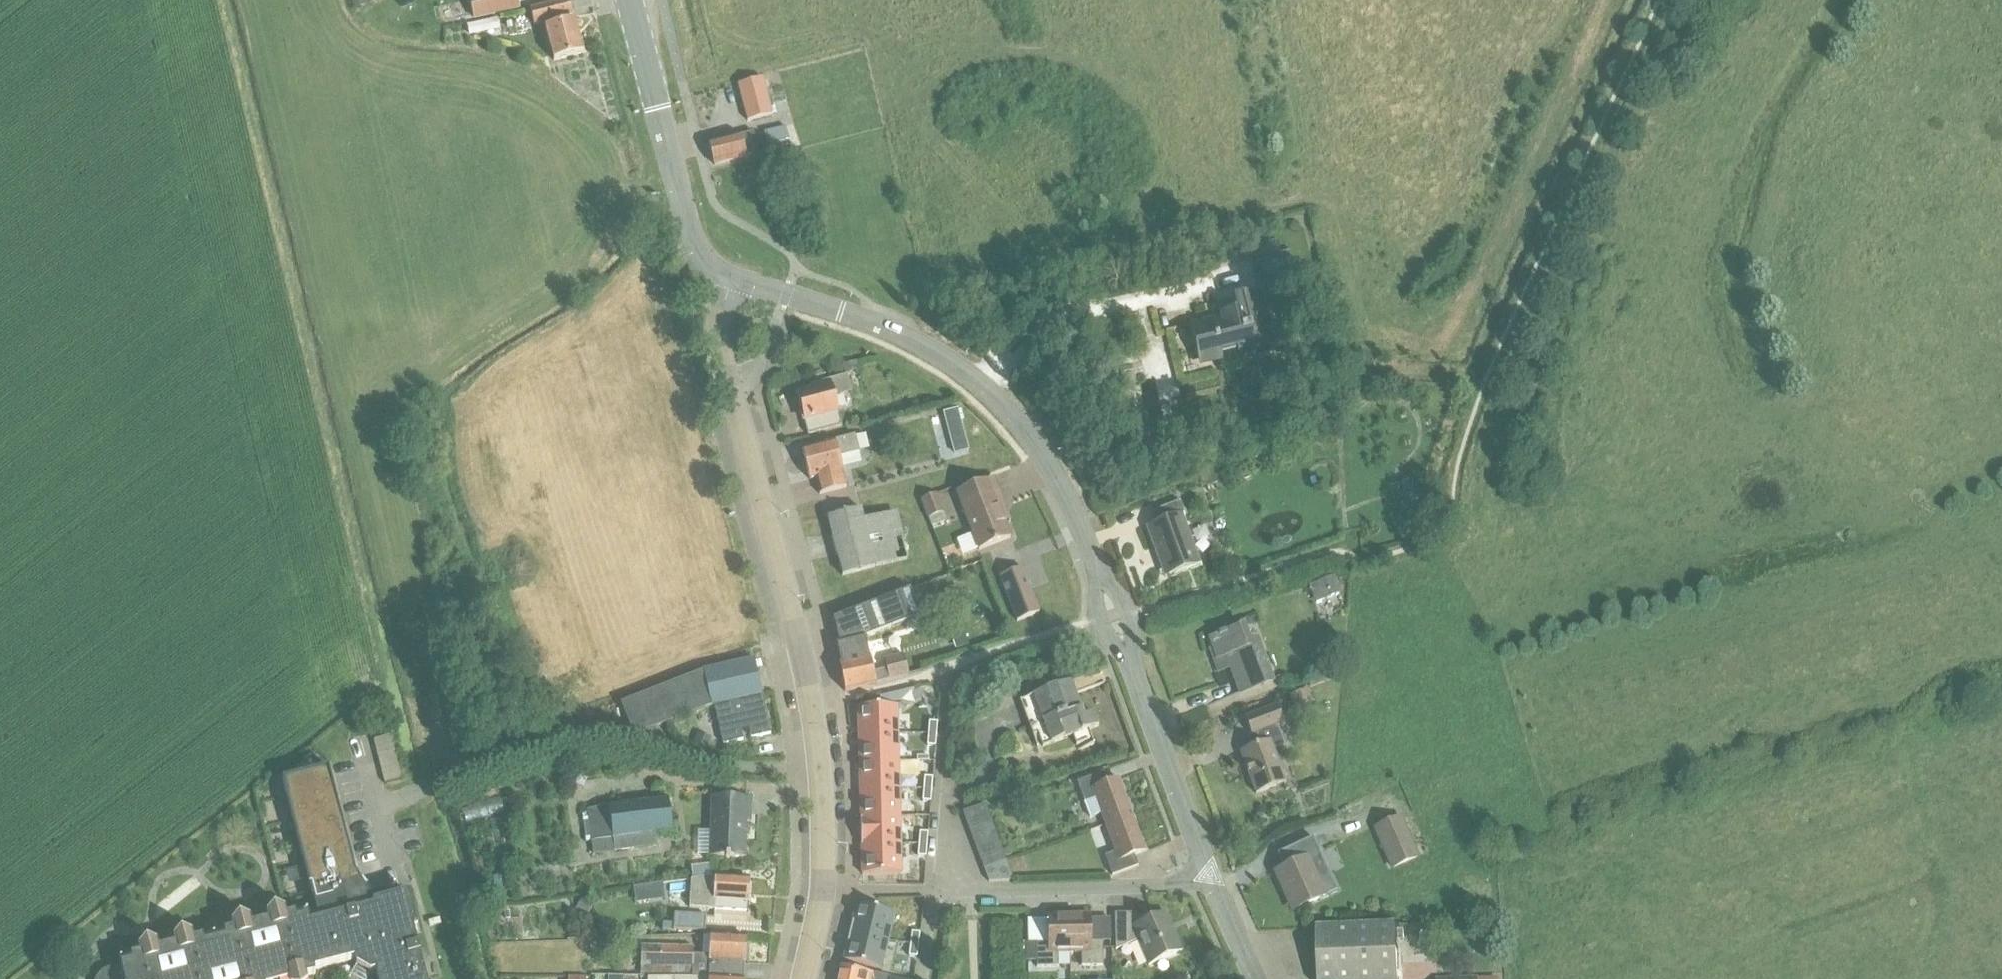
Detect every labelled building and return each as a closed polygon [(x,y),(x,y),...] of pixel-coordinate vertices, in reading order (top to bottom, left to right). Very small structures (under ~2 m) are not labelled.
[(515,0),(466,0),(470,19),(517,8),(515,0)] [(572,15),(568,0),(530,10),(534,25),(572,15)] [(497,18),(466,25),(469,36),(499,29),(497,18)] [(554,62),(583,54),(574,21),(546,29),(554,62)] [(771,115),(762,78),(737,85),(747,122),(771,115)] [(785,127),(763,133),(767,145),(788,139),(785,127)] [(714,165),(758,154),(753,132),(708,144),(714,165)] [(1257,283),(1295,274),(1289,251),(1251,261),(1257,283)] [(1254,347),(1271,343),(1258,292),(1232,298),(1235,311),(1219,315),(1220,318),(1189,325),(1197,359),(1236,350),(1238,357),(1256,353),(1254,347)] [(857,361),(841,365),(844,375),(859,370),(857,361)] [(833,394),(848,389),(847,386),(846,379),(845,378),(812,386),(813,390),(797,394),(800,407),(797,409),(799,417),(803,418),(807,435),(841,426),(833,394)] [(1161,400),(1181,395),(1177,381),(1158,386),(1161,400)] [(957,409),(943,413),(946,427),(960,423),(957,409)] [(845,488),(841,471),(837,457),(856,452),(852,437),(828,443),(801,450),(809,480),(815,478),(819,494),(845,488)] [(955,493),(961,506),(978,550),(1010,538),(998,509),(1004,507),(993,478),(955,493)] [(943,513),(936,494),(920,500),(928,519),(943,513)] [(1167,576),(1198,564),(1188,537),(1184,538),(1176,516),(1183,514),(1178,502),(1153,512),(1157,523),(1145,527),(1154,551),(1158,550),(1167,576)] [(863,521),(860,507),(826,516),(842,575),(905,558),(893,513),(863,521)] [(1021,570),(999,579),(1016,623),(1039,613),(1021,570)] [(1335,577),(1308,586),(1315,603),(1341,594),(1335,577)] [(844,692),(864,688),(875,685),(875,683),(908,675),(903,655),(883,660),(885,669),(873,673),(869,658),(868,658),(864,638),(919,617),(909,590),(864,607),(833,620),(833,622),(834,622),(843,663),(838,665),(844,692)] [(1239,694),(1271,682),(1255,639),(1248,642),(1242,627),(1209,639),(1216,659),(1224,656),(1239,694)] [(713,706),(762,695),(754,660),(702,671),(620,703),(633,737),(709,707),(713,706)] [(1088,730),(1098,726),(1093,713),(1083,717),(1070,682),(1019,701),(1037,749),(1072,736),(1078,751),(1094,744),(1088,730)] [(1308,688),(1288,695),(1294,710),(1313,703),(1308,688)] [(770,734),(762,695),(713,706),(723,744),(742,740),(739,727),(748,725),(751,738),(770,734)] [(896,706),(857,707),(858,736),(897,735),(896,706)] [(1255,733),(1259,745),(1239,752),(1255,794),(1285,783),(1273,749),(1284,745),(1276,725),(1283,723),(1276,706),(1244,718),(1250,735),(1255,733)] [(929,722),(928,734),(936,735),(937,723),(929,722)] [(697,733),(692,744),(705,750),(709,739),(697,733)] [(928,734),(927,746),(935,747),(936,735),(928,734)] [(897,735),(858,736),(859,763),(898,762),(897,735)] [(363,741),(368,760),(380,757),(375,738),(363,741)] [(354,959),(356,966),(370,974),(376,972),(378,978),(426,978),(413,930),(417,929),(408,893),(372,903),(356,873),(329,768),(315,772),(311,758),(295,770),(297,776),(282,780),(319,921),(310,923),(308,917),(297,920),(295,914),(286,916),(285,910),(274,907),(266,915),(267,921),(251,925),(250,919),(239,916),(231,924),(232,930),(193,940),(192,934),(181,931),(173,939),(174,945),(158,949),(157,944),(146,941),(138,948),(140,954),(131,956),(132,962),(121,965),(122,969),(110,972),(104,975),(100,978),(306,978),(306,977),(315,975),(314,970),(354,959)] [(898,762),(859,763),(859,791),(899,790),(898,762)] [(1107,784),(1103,773),(1076,783),(1090,819),(1101,815),(1105,825),(1131,816),(1118,779),(1107,784)] [(924,777),(923,789),(931,790),(932,778),(924,777)] [(923,789),(922,801),(930,802),(931,790),(923,789)] [(899,790),(859,791),(860,819),(899,818),(899,790)] [(698,832),(697,855),(709,856),(709,858),(745,859),(746,823),(750,823),(751,799),(711,798),(710,833),(698,832)] [(608,807),(586,814),(592,854),(614,851),(640,847),(638,836),(676,830),(675,823),(671,824),(667,799),(608,807)] [(966,824),(989,815),(984,805),(962,812),(966,824)] [(993,827),(989,815),(966,824),(971,835),(993,827)] [(1131,816),(1105,825),(1115,852),(1104,856),(1111,876),(1138,866),(1133,855),(1145,851),(1131,816)] [(899,818),(860,819),(861,846),(900,845),(899,818)] [(1399,818),(1375,829),(1392,868),(1415,858),(1416,858),(1399,818)] [(993,827),(971,835),(975,847),(997,839),(993,827)] [(919,833),(918,844),(926,845),(927,833),(919,833)] [(1002,850),(997,839),(975,847),(979,859),(1002,850)] [(1288,866),(1274,873),(1281,888),(1289,884),(1299,907),(1325,896),(1335,891),(1313,841),(1307,844),(1283,855),(1288,866)] [(918,844),(917,856),(925,857),(926,845),(918,844)] [(900,845),(861,846),(862,875),(901,874),(900,845)] [(1006,862),(1002,850),(979,859),(984,870),(1006,862)] [(1013,881),(1006,862),(984,870),(988,882),(1013,881)] [(501,876),(493,877),(494,890),(502,889),(501,876)] [(748,878),(716,877),(691,880),(689,908),(746,912),(748,878)] [(644,886),(633,888),(634,902),(646,900),(644,886)] [(581,898),(574,911),(585,917),(592,904),(581,898)] [(856,905),(849,933),(888,942),(894,914),(856,905)] [(1181,951),(1165,913),(1140,923),(1136,913),(1114,914),(1115,950),(1137,940),(1148,966),(1181,951)] [(705,932),(706,916),(674,914),(673,930),(705,932)] [(1068,915),(1069,953),(1081,953),(1081,966),(1102,966),(1102,942),(1090,942),(1090,914),(1068,915)] [(1069,953),(1068,915),(1046,915),(1047,943),(1035,943),(1036,967),(1057,967),(1057,953),(1069,953)] [(1397,925),(1316,928),(1318,978),(1398,978),(1397,925)] [(849,933),(843,960),(881,969),(888,942),(849,933)] [(912,933),(910,945),(918,946),(920,934),(912,933)] [(640,978),(648,978),(742,978),(744,937),(710,935),(696,935),(696,941),(702,941),(702,955),(693,955),(693,947),(641,947),(640,978)] [(910,945),(909,957),(917,958),(918,946),(910,945)] [(888,978),(876,976),(841,968),(838,978),(888,978)]
